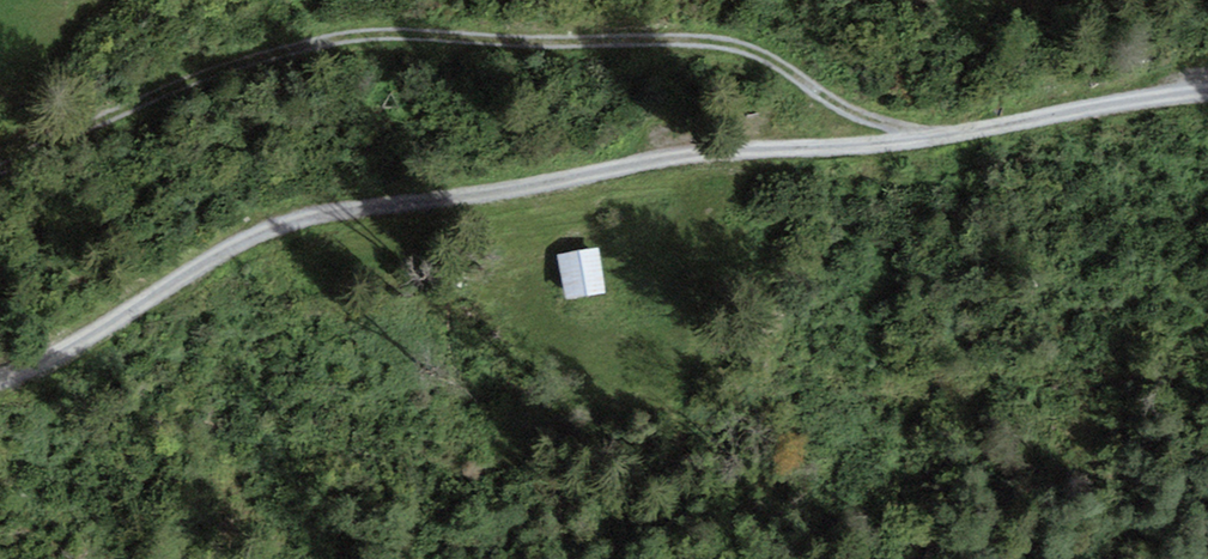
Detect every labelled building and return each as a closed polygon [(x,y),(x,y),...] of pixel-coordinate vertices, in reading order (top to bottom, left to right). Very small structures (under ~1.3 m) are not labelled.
[(599,247),(558,255),(566,300),(608,292),(599,247)]
